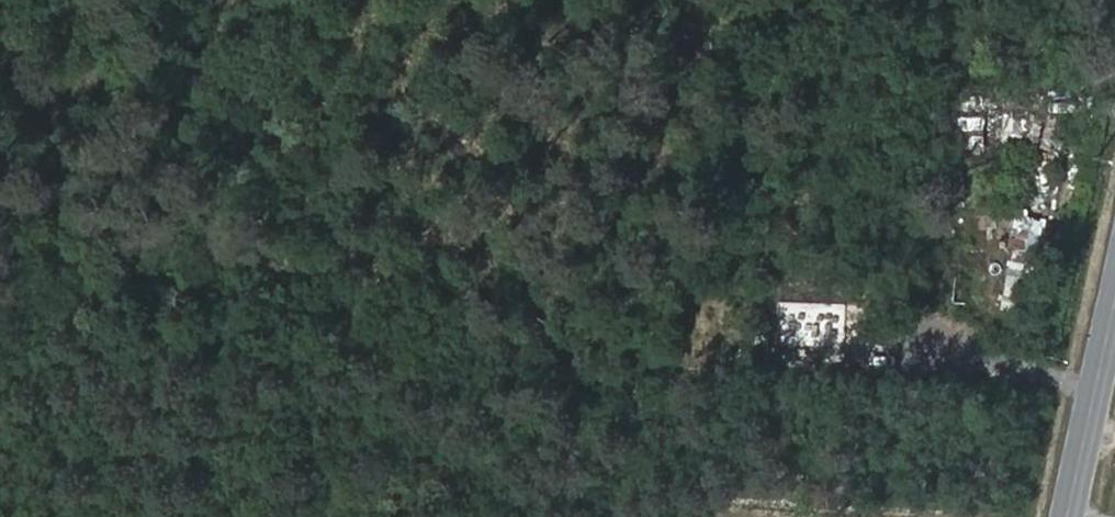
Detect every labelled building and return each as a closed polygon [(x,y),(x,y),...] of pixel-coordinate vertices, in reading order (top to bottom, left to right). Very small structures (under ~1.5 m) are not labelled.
[(983,114),(958,114),(958,145),(983,145),(983,114)] [(1024,212),(1017,231),(1039,239),(1046,220),(1024,212)]
